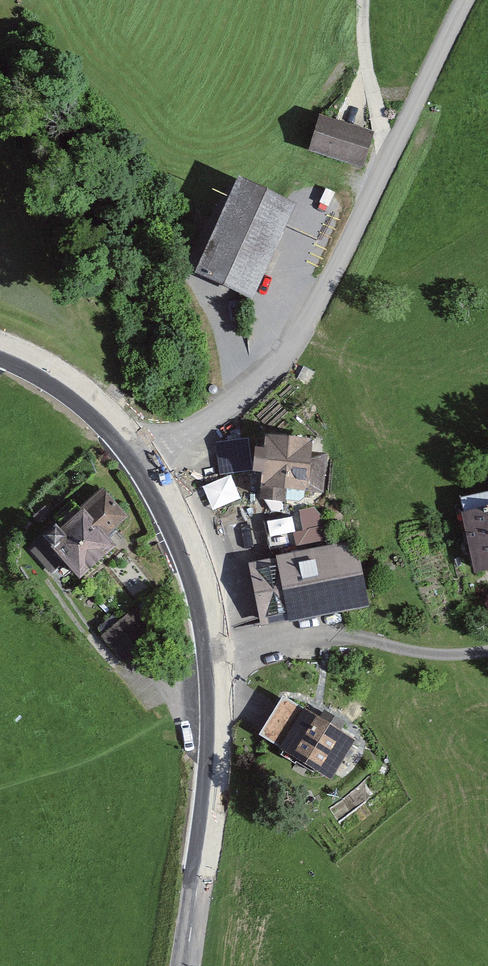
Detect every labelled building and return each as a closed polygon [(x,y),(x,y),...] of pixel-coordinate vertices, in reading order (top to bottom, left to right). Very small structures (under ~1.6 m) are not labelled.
[(367,132),(309,117),(300,150),(359,165),(367,132)] [(281,211),(214,180),(170,276),(237,306),(281,211)] [(323,442),(251,438),(248,497),(320,501),(323,442)] [(235,467),(206,476),(214,501),(243,492),(235,467)] [(103,488),(33,544),(72,591),(120,553),(108,537),(129,520),(103,488)] [(322,500),(268,513),(275,543),(329,530),(322,500)] [(448,516),(460,579),(487,574),(487,509),(448,516)] [(350,555),(241,572),(250,630),(359,612),(350,555)] [(130,653),(152,627),(123,601),(100,627),(130,653)] [(351,741),(270,699),(250,739),(330,781),(351,741)]
